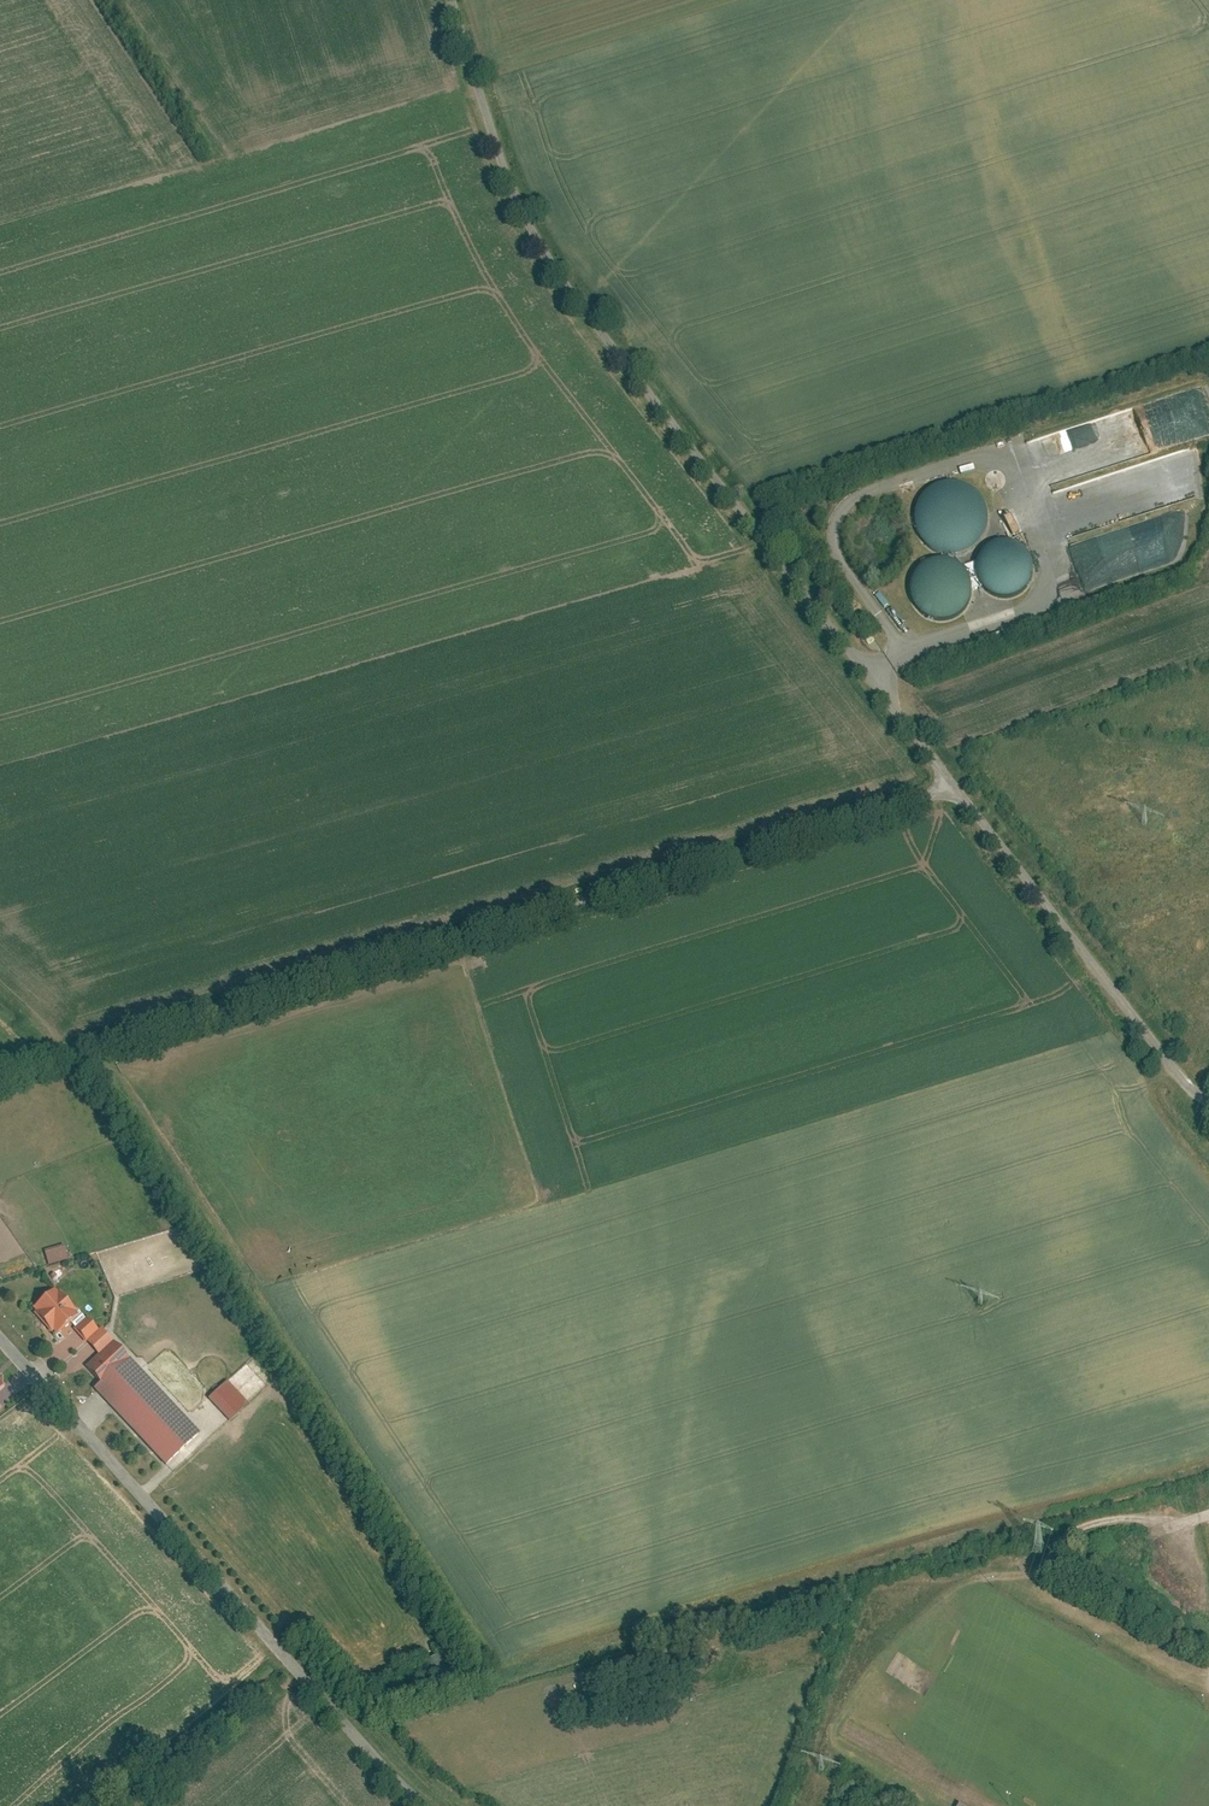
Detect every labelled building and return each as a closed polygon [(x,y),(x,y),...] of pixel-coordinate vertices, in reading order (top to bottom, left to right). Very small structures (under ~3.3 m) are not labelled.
[(533,161),(522,164),(527,184),(538,181),(533,161)] [(985,535),(988,526),(989,517),(987,508),(984,500),(978,493),(971,487),(962,484),(953,483),(944,484),(936,488),(928,494),(923,501),(920,510),(919,519),(920,528),(924,536),(930,543),(937,549),(945,552),(955,553),(964,552),(972,548),(979,542),(985,535)] [(1081,588),(1134,576),(1126,540),(1072,553),(1081,588)] [(1027,588),(1032,581),(1034,573),(1034,565),(1031,557),(1026,550),(1019,546),(1011,544),(1002,544),(995,547),(988,552),(983,559),(981,567),(982,576),(985,583),(990,590),(997,594),(1005,597),(1013,596),(1021,593),(1027,588)] [(966,603),(969,595),(970,587),(968,579),(964,572),(958,566),(951,562),(942,560),(934,561),(926,564),(920,569),(915,575),(912,583),(911,592),(913,600),(917,607),(923,613),(930,617),(939,618),(947,618),(955,615),(961,610),(966,603)] [(48,1251),(51,1264),(70,1259),(67,1246),(48,1251)] [(83,1313),(59,1287),(35,1309),(59,1335),(71,1324),(83,1313)] [(83,1313),(71,1324),(88,1342),(91,1339),(99,1331),(83,1313)] [(102,1351),(115,1339),(104,1327),(99,1331),(91,1339),(102,1351)] [(89,1364),(104,1380),(130,1355),(115,1339),(102,1351),(89,1364)] [(97,1386),(168,1463),(201,1432),(130,1355),(104,1380),(97,1386)] [(251,1401),(231,1379),(213,1396),(233,1417),(251,1401)]
